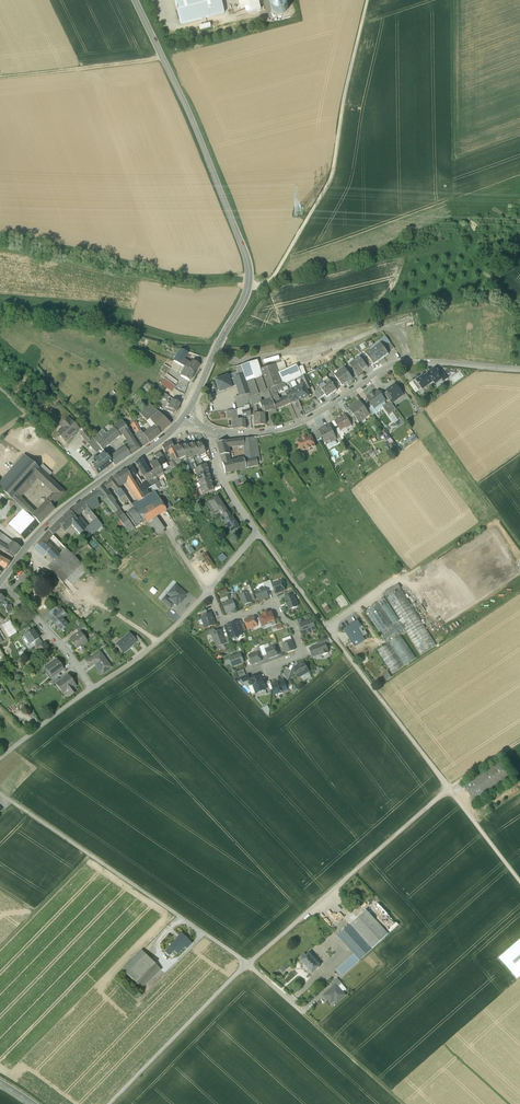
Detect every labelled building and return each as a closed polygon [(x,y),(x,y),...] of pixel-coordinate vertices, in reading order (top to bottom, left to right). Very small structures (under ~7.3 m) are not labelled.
[(181,26),(224,15),(220,0),(175,0),(181,26)] [(241,10),(248,9),(249,14),(262,11),(260,5),(262,5),(261,0),(238,0),(241,10)] [(273,8),(279,14),(293,11),(296,8),(294,0),(271,0),(273,8)] [(389,340),(386,342),(383,339),(380,342),(381,343),(384,348),(387,346),(391,343),(389,340)] [(384,348),(381,343),(376,347),(384,358),(389,354),(388,353),(384,348)] [(384,358),(376,347),(371,350),(379,361),(384,358)] [(187,352),(180,350),(174,361),(180,365),(182,360),(186,353),(187,352)] [(379,361),(371,350),(366,354),(368,357),(373,363),(374,365),(379,361)] [(363,361),(360,357),(355,361),(363,371),(368,368),(367,367),(363,361)] [(243,374),(246,382),(262,377),(260,369),(257,360),(235,367),(238,376),(243,374)] [(199,366),(192,361),(190,364),(188,363),(185,368),(194,373),(199,366)] [(363,371),(355,361),(350,364),(354,370),(358,375),(363,371)] [(276,364),(283,383),(285,384),(287,383),(290,382),(301,377),(302,376),(302,375),(305,373),(302,367),(299,369),(297,364),(284,370),(281,362),(276,364)] [(283,383),(276,364),(260,369),(262,377),(246,382),(235,386),(238,396),(234,397),(236,410),(238,410),(241,409),(245,408),(245,406),(248,406),(247,403),(250,402),(249,398),(247,390),(260,386),(263,392),(267,390),(281,384),(283,383)] [(163,373),(166,375),(170,369),(164,365),(160,371),(163,373)] [(194,373),(185,368),(181,376),(183,377),(184,378),(190,381),(194,373)] [(353,379),(348,373),(345,368),(344,368),(340,372),(347,382),(348,383),(353,379)] [(438,374),(434,369),(428,374),(434,382),(435,383),(441,378),(438,374)] [(447,379),(441,371),(438,374),(441,378),(443,381),(447,379)] [(347,382),(340,372),(335,375),(341,385),(342,386),(347,382)] [(233,378),(235,386),(246,382),(243,374),(238,376),(233,378)] [(307,390),(313,387),(307,374),(302,376),(301,377),(304,384),(307,390)] [(334,380),(339,386),(341,385),(335,375),(334,374),(331,376),(334,380)] [(434,382),(428,374),(423,377),(422,376),(416,380),(422,389),(428,384),(429,385),(434,382)] [(166,375),(164,378),(176,387),(178,382),(166,375)] [(219,393),(233,388),(228,375),(214,380),(219,393)] [(293,389),(304,384),(301,377),(290,382),(293,389)] [(164,378),(163,380),(174,389),(176,387),(164,378)] [(332,382),(329,379),(324,383),(332,393),(337,390),(336,388),(332,382)] [(412,381),(419,391),(418,391),(421,395),(424,393),(422,389),(416,380),(415,379),(412,381)] [(419,391),(412,381),(409,384),(416,393),(418,391),(419,391)] [(285,392),(293,389),(290,382),(287,383),(285,384),(283,383),(281,384),(283,388),(285,392)] [(332,393),(324,383),(319,386),(325,395),(327,397),(332,393)] [(283,388),(281,384),(267,390),(269,394),(273,392),(283,388)] [(307,390),(304,384),(293,389),(298,401),(310,395),(307,390)] [(322,397),(325,395),(319,386),(317,384),(314,386),(322,397)] [(403,394),(396,384),(392,386),(392,387),(390,389),(390,388),(387,390),(387,391),(393,399),(397,396),(398,398),(403,394)] [(247,390),(249,398),(260,394),(260,393),(263,392),(260,386),(247,390)] [(298,401),(293,389),(285,393),(287,397),(290,403),(291,404),(298,401)] [(269,394),(267,390),(263,392),(264,396),(266,396),(268,401),(271,399),(270,398),(269,394)] [(378,391),(374,394),(372,393),(370,394),(371,396),(368,398),(370,402),(370,404),(371,405),(373,406),(375,408),(385,400),(378,391)] [(393,399),(387,391),(384,393),(390,401),(393,399)] [(273,404),(276,409),(280,408),(290,403),(287,397),(277,402),(273,404)] [(102,398),(95,405),(100,410),(105,404),(103,402),(105,401),(102,398)] [(276,409),(273,404),(271,399),(268,401),(260,403),(261,405),(263,405),(263,407),(265,412),(276,409)] [(167,403),(165,407),(168,409),(167,411),(173,414),(174,411),(176,412),(180,404),(172,400),(170,404),(167,403)] [(360,401),(350,409),(354,415),(359,421),(369,414),(365,408),(360,401)] [(390,401),(383,406),(389,414),(396,409),(390,401)] [(171,424),(149,404),(139,413),(146,422),(149,419),(155,426),(160,433),(171,424),(170,424),(171,424)] [(237,416),(242,416),(242,412),(241,409),(238,410),(236,410),(226,411),(227,419),(231,419),(232,428),(235,428),(234,423),(238,423),(237,419),(237,418),(237,416)] [(263,413),(254,414),(254,415),(255,425),(265,425),(264,413),(263,413)] [(345,415),(335,421),(339,427),(341,431),(341,430),(351,425),(345,415)] [(78,428),(68,418),(64,422),(66,424),(58,432),(66,441),(72,436),(72,434),(78,428)] [(239,419),(237,419),(238,423),(238,428),(245,428),(245,420),(245,419),(239,419)] [(127,427),(124,422),(118,426),(123,433),(128,430),(127,427)] [(130,425),(137,437),(142,433),(138,426),(136,422),(130,425)] [(333,432),(330,425),(319,430),(323,437),(326,444),(327,444),(326,442),(330,441),(330,442),(336,439),(333,432)] [(118,426),(114,428),(112,430),(108,426),(102,431),(112,442),(123,433),(118,426)] [(155,426),(144,434),(149,442),(160,433),(155,426)] [(397,429),(390,434),(397,444),(399,442),(397,439),(402,436),(401,436),(406,433),(404,430),(400,434),(397,429)] [(140,449),(128,430),(123,433),(131,445),(126,448),(131,455),(140,449)] [(99,433),(109,445),(112,442),(102,431),(99,433)] [(96,443),(93,439),(87,432),(81,437),(88,444),(90,442),(93,446),(96,443)] [(112,452),(107,446),(109,445),(99,433),(93,439),(96,443),(109,458),(112,456),(111,455),(110,453),(112,452)] [(142,433),(137,437),(144,446),(149,443),(148,443),(149,442),(144,434),(143,433),(142,433)] [(297,440),(302,452),(316,447),(311,435),(297,440)] [(257,436),(243,439),(244,444),(243,444),(245,459),(256,457),(259,456),(257,436)] [(230,440),(217,442),(220,455),(228,454),(229,454),(227,446),(232,445),(230,440)] [(173,446),(171,442),(166,444),(171,453),(173,457),(177,454),(173,446)] [(200,442),(197,443),(197,442),(194,444),(198,453),(199,455),(200,455),(199,454),(205,452),(205,453),(203,448),(200,442)] [(193,443),(190,444),(190,443),(187,445),(192,454),(193,456),(192,455),(198,453),(198,454),(198,453),(194,444),(193,443)] [(167,456),(171,453),(166,444),(161,447),(167,456)] [(179,444),(177,446),(176,445),(173,446),(177,454),(179,458),(179,457),(184,454),(185,455),(180,446),(179,444)] [(187,445),(186,444),(184,445),(183,444),(180,446),(185,455),(186,457),(186,456),(191,454),(192,454),(187,445)] [(126,448),(119,453),(123,460),(131,455),(126,448)] [(372,449),(367,452),(371,458),(376,455),(373,451),(372,449)] [(90,464),(98,474),(112,463),(105,452),(90,464)] [(112,456),(109,458),(115,466),(123,460),(119,453),(118,452),(112,456)] [(163,461),(159,453),(154,456),(157,460),(164,474),(164,475),(168,473),(164,465),(164,464),(163,461)] [(30,461),(24,454),(0,481),(0,486),(4,490),(11,482),(12,481),(7,477),(18,466),(22,470),(30,461)] [(228,454),(220,455),(222,463),(230,461),(228,454)] [(245,459),(244,459),(246,468),(258,465),(256,457),(245,459)] [(230,461),(222,463),(225,472),(246,468),(244,459),(243,458),(230,461)] [(145,465),(142,460),(142,459),(135,463),(136,464),(139,469),(145,465)] [(164,474),(157,460),(154,462),(154,461),(152,461),(150,462),(150,464),(153,469),(153,471),(155,470),(159,476),(164,474)] [(12,481),(11,482),(20,490),(33,474),(38,468),(30,461),(22,470),(12,481)] [(206,463),(194,469),(195,470),(196,469),(198,474),(197,475),(208,470),(206,467),(207,466),(206,463)] [(145,465),(139,469),(144,476),(150,473),(145,465)] [(18,466),(7,477),(12,481),(22,470),(18,466)] [(54,493),(47,501),(51,506),(64,492),(38,468),(33,474),(54,493)] [(127,469),(112,478),(116,484),(126,477),(140,499),(136,502),(131,505),(133,508),(135,511),(148,502),(144,497),(137,485),(132,477),(131,476),(127,469)] [(197,475),(196,476),(197,475),(200,481),(199,481),(210,476),(208,473),(209,473),(208,470),(197,475)] [(150,473),(144,476),(147,480),(147,481),(146,481),(147,483),(148,483),(151,486),(155,484),(156,483),(152,478),(154,476),(151,472),(150,473)] [(155,484),(158,489),(161,487),(158,482),(155,475),(151,472),(154,476),(152,478),(156,483),(155,484)] [(199,481),(198,482),(199,482),(202,487),(201,487),(201,488),(212,483),(210,479),(211,479),(210,476),(199,481)] [(116,484),(112,478),(109,481),(113,487),(115,490),(119,487),(116,484)] [(109,481),(104,485),(108,490),(113,487),(109,481)] [(145,487),(147,489),(151,486),(148,483),(147,483),(146,481),(143,483),(143,484),(145,487)] [(20,490),(11,482),(4,490),(12,498),(16,494),(20,490)] [(201,488),(200,488),(200,489),(201,488),(204,493),(203,494),(203,495),(214,489),(212,486),(213,485),(212,483),(201,488)] [(140,485),(139,484),(137,485),(144,497),(148,495),(145,490),(143,488),(145,487),(143,484),(140,485)] [(147,489),(145,490),(148,495),(154,491),(158,489),(155,484),(151,486),(147,489)] [(108,490),(104,485),(96,491),(101,496),(104,500),(108,495),(110,493),(108,490)] [(82,501),(94,515),(99,511),(96,508),(99,505),(97,499),(101,496),(96,491),(93,493),(82,501)] [(135,511),(144,521),(154,533),(160,529),(163,533),(164,532),(155,518),(167,511),(154,491),(148,495),(144,497),(148,502),(135,511)] [(16,494),(12,498),(32,516),(35,513),(16,494)] [(104,500),(108,505),(112,510),(115,513),(126,526),(130,532),(136,527),(126,513),(123,515),(120,510),(117,512),(107,500),(110,498),(108,495),(104,500)] [(217,496),(208,502),(214,512),(219,509),(224,506),(217,496)] [(110,498),(107,500),(117,512),(120,510),(110,498)] [(47,501),(38,510),(46,518),(55,509),(51,506),(47,501)] [(84,511),(94,522),(97,519),(94,515),(82,501),(76,506),(78,508),(77,509),(80,513),(84,511)] [(108,505),(104,509),(107,514),(112,510),(108,505)] [(80,513),(77,509),(78,508),(76,506),(70,511),(76,519),(85,529),(85,530),(91,525),(88,521),(86,523),(81,518),(83,516),(80,513)] [(227,511),(224,506),(219,509),(220,510),(219,511),(221,515),(223,514),(227,511)] [(133,508),(126,513),(136,527),(144,521),(135,511),(133,508)] [(107,514),(104,509),(100,513),(99,511),(94,515),(97,519),(99,521),(107,514)] [(20,513),(9,525),(17,533),(18,532),(22,537),(24,535),(26,536),(35,525),(30,520),(32,518),(23,510),(20,513)] [(35,513),(32,516),(40,524),(46,518),(38,510),(35,513)] [(115,513),(112,510),(107,514),(99,521),(102,524),(115,513)] [(70,511),(63,517),(49,531),(53,535),(60,528),(64,531),(71,524),(76,519),(70,511)] [(231,517),(228,511),(227,511),(223,514),(226,520),(231,517)] [(238,528),(231,517),(226,520),(224,521),(232,532),(237,528),(238,528)] [(85,529),(76,519),(71,524),(79,534),(85,529)] [(87,532),(90,535),(102,524),(99,521),(97,519),(94,522),(91,525),(85,530),(87,532)] [(240,533),(237,528),(232,532),(230,533),(233,537),(240,533)] [(85,529),(79,534),(81,537),(87,532),(85,530),(85,529)] [(160,529),(154,533),(157,537),(163,533),(160,529)] [(0,532),(0,543),(8,548),(13,542),(0,532)] [(87,532),(81,537),(94,552),(100,546),(95,540),(94,541),(90,535),(87,532)] [(45,535),(32,550),(42,558),(46,554),(46,553),(51,546),(46,542),(49,538),(45,535)] [(8,548),(0,543),(0,550),(13,558),(20,547),(13,542),(8,548)] [(59,555),(51,546),(46,553),(46,554),(54,561),(59,555)] [(60,554),(59,555),(54,561),(63,570),(75,558),(66,550),(61,555),(60,554)] [(223,562),(228,557),(223,553),(219,557),(223,562)] [(5,569),(10,562),(0,557),(0,566),(5,569)] [(58,574),(50,566),(47,568),(51,571),(56,576),(63,584),(82,565),(75,558),(63,570),(58,574)] [(63,570),(54,561),(50,566),(58,574),(63,570)] [(281,581),(272,585),(274,589),(275,594),(285,590),(281,581)] [(387,598),(401,589),(398,583),(384,593),(387,598)] [(186,594),(176,585),(169,593),(172,595),(169,599),(174,604),(176,606),(180,601),(182,599),(183,598),(186,594)] [(265,588),(256,591),(259,600),(268,597),(267,592),(265,588)] [(377,651),(392,674),(416,659),(400,635),(405,632),(420,655),(436,645),(401,589),(387,598),(365,611),(387,645),(377,651)] [(249,595),(248,592),(240,596),(244,606),(252,602),(249,595)] [(336,599),(342,608),(350,603),(343,594),(336,599)] [(293,595),(285,598),(286,602),(284,603),(285,607),(288,606),(289,610),(298,607),(293,595)] [(166,597),(162,601),(170,608),(174,604),(166,597)] [(234,604),(233,600),(222,603),(226,613),(236,609),(234,604)] [(60,608),(49,618),(61,630),(68,624),(62,618),(60,616),(64,612),(60,608)] [(271,612),(268,613),(267,613),(268,614),(265,615),(264,614),(264,615),(261,616),(261,617),(264,625),(265,625),(264,624),(267,623),(268,624),(271,623),(271,622),(274,620),(271,612)] [(215,625),(211,613),(202,617),(203,621),(204,625),(205,624),(206,628),(215,625)] [(254,617),(244,620),(248,630),(258,626),(255,619),(254,617)] [(312,618),(299,624),(303,635),(317,630),(312,618)] [(345,629),(356,646),(365,640),(357,628),(361,626),(358,621),(345,629)] [(11,622),(4,626),(6,630),(13,626),(12,624),(11,622)] [(241,632),(238,622),(227,626),(232,639),(235,637),(238,639),(239,636),(242,635),(241,632)] [(86,626),(83,623),(76,629),(78,632),(86,626)] [(273,627),(274,632),(285,629),(283,624),(273,627)] [(13,626),(6,630),(10,638),(17,634),(13,626)] [(40,638),(34,629),(24,636),(30,645),(34,643),(40,638)] [(222,630),(216,632),(211,634),(211,635),(216,647),(227,643),(222,630)] [(87,641),(80,632),(70,639),(75,646),(79,643),(80,645),(87,641)] [(129,633),(120,641),(121,642),(117,645),(116,644),(116,645),(122,652),(131,644),(132,646),(137,642),(134,639),(129,633)] [(142,641),(137,635),(134,639),(137,642),(138,644),(142,641)] [(284,643),(282,644),(286,653),(295,650),(291,641),(284,643)] [(48,646),(47,647),(44,643),(44,644),(38,648),(41,651),(39,652),(44,659),(49,655),(49,654),(52,652),(48,646)] [(318,645),(316,646),(316,647),(317,649),(315,650),(314,648),(313,647),(310,649),(313,656),(321,654),(321,656),(325,656),(328,653),(326,645),(325,643),(318,645)] [(278,655),(274,646),(265,650),(267,655),(269,659),(278,655)] [(100,652),(86,662),(89,667),(95,662),(97,665),(102,673),(111,667),(100,652)] [(258,652),(248,656),(252,665),(261,661),(259,657),(258,652)] [(240,654),(229,658),(233,667),(243,663),(240,654)] [(64,669),(56,658),(45,666),(49,672),(51,671),(54,676),(55,676),(59,673),(64,669)] [(304,664),(293,670),(298,678),(301,676),(302,676),(303,676),(304,675),(305,675),(305,674),(308,672),(304,664)] [(243,669),(236,672),(239,678),(246,675),(243,669)] [(382,676),(386,681),(391,678),(388,672),(382,676)] [(60,680),(55,683),(56,683),(62,692),(66,689),(71,695),(77,691),(73,686),(75,685),(74,683),(73,683),(70,679),(71,679),(68,674),(60,680)] [(260,676),(251,679),(251,681),(250,681),(249,683),(250,685),(252,686),(253,685),(256,693),(257,693),(266,690),(264,685),(264,684),(263,681),(262,680),(260,676)] [(284,679),(271,684),(275,695),(279,694),(280,694),(283,693),(283,692),(288,690),(287,687),(285,681),(284,679)] [(500,762),(463,786),(474,802),(510,778),(500,762)] [(349,914),(352,912),(342,901),(339,903),(349,914)] [(353,954),(336,970),(341,975),(388,934),(366,910),(337,936),(353,954)] [(332,911),(330,913),(340,923),(342,921),(332,911)] [(334,928),(336,927),(328,914),(326,916),(334,928)] [(181,933),(163,951),(169,957),(174,952),(177,955),(184,948),(186,949),(192,943),(181,933)] [(501,956),(518,978),(519,977),(519,942),(501,956)] [(122,969),(142,989),(160,970),(141,950),(122,969)] [(299,961),(311,973),(319,966),(308,954),(305,956),(303,954),(299,957),(301,959),(299,961)] [(285,963),(278,969),(282,973),(288,967),(285,963)] [(342,984),(337,978),(330,985),(333,988),(336,985),(338,987),(342,984)] [(338,987),(336,985),(333,988),(324,996),(331,1003),(337,998),(339,1000),(345,995),(338,987)]
